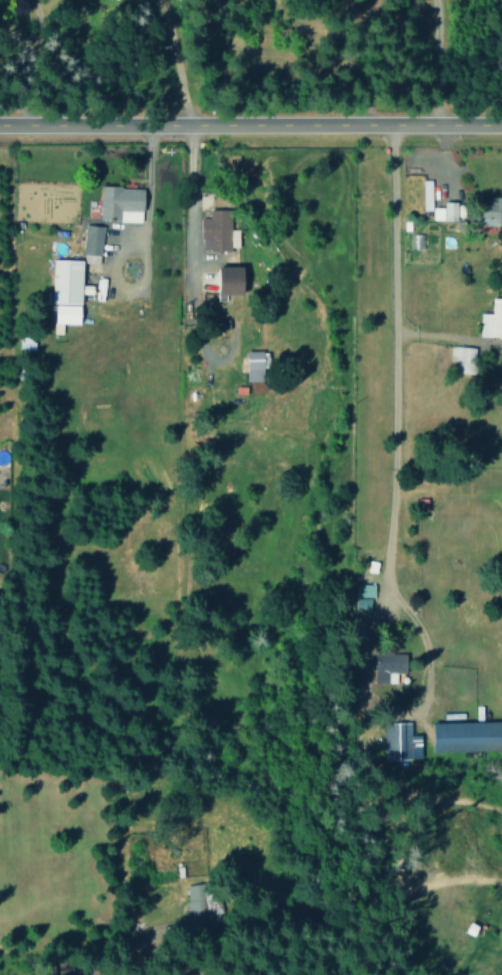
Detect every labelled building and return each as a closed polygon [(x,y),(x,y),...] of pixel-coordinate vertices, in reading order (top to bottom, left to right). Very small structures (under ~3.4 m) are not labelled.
[(143,222),(144,188),(100,186),(99,218),(120,218),(120,222),(143,222)] [(484,197),(483,225),(501,226),(501,197),(484,197)] [(457,202),(444,201),(444,221),(457,221),(457,202)] [(443,220),(443,208),(433,207),(433,220),(443,220)] [(239,249),(239,229),(231,229),(230,209),(210,209),(210,218),(201,218),(202,249),(239,249)] [(103,226),(85,225),(83,254),(101,255),(103,226)] [(83,261),(51,260),(50,303),(82,304),(83,261)] [(246,294),(245,266),(220,267),(221,295),(246,294)] [(501,337),(501,298),(491,298),(491,314),(481,313),(480,336),(501,337)] [(80,324),(81,305),(48,304),(48,319),(56,319),(56,330),(53,330),(53,333),(62,333),(62,324),(80,324)] [(19,349),(34,349),(34,336),(19,336),(19,349)] [(475,374),(476,347),(448,346),(448,361),(458,361),(458,373),(475,374)] [(247,351),(247,381),(264,381),(264,367),(269,368),(269,351),(247,351)] [(353,612),(371,611),(370,598),(374,598),(374,584),(353,584),(353,612)] [(388,682),(388,672),(407,672),(407,653),(374,652),(374,682),(388,682)] [(435,751),(501,750),(501,721),(434,722),(435,751)] [(184,885),(190,925),(221,921),(220,915),(222,914),(218,889),(210,891),(208,882),(184,885)]
